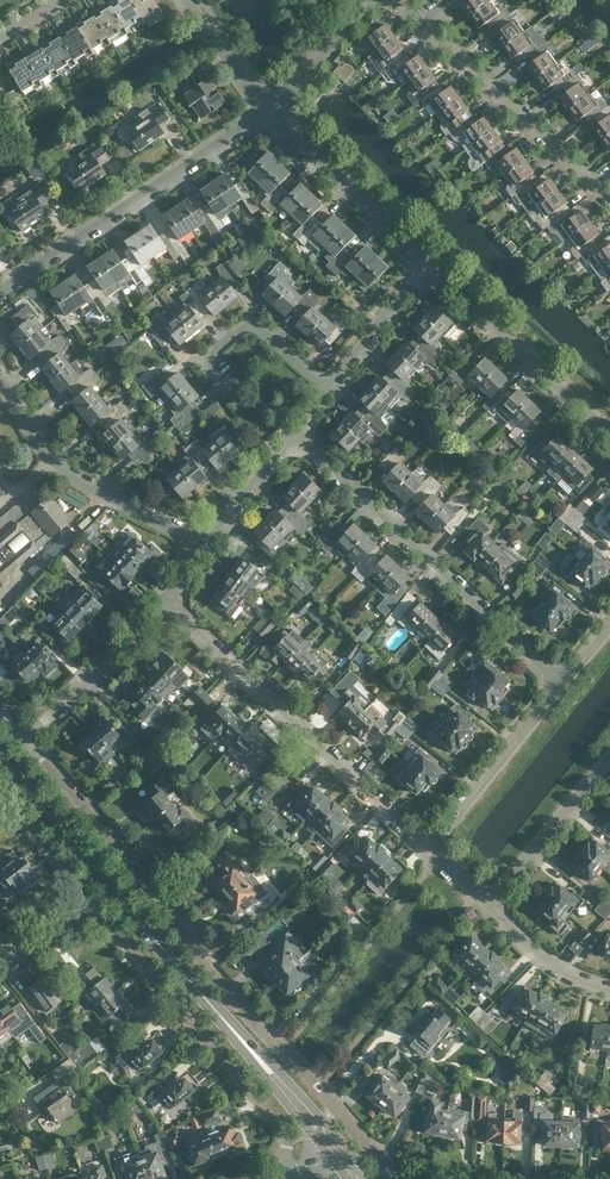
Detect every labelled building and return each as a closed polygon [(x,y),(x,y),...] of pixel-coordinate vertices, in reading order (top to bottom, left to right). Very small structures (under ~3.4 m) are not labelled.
[(146,23),(132,0),(123,0),(119,2),(117,0),(114,0),(110,3),(112,7),(129,34),(131,32),(129,29),(137,24),(140,27),(146,23)] [(146,23),(149,22),(147,18),(155,13),(157,17),(163,13),(156,0),(132,0),(146,23)] [(461,3),(470,15),(491,0),(466,0),(461,3)] [(491,0),(470,15),(479,27),(487,22),(491,28),(512,12),(512,11),(510,13),(505,6),(500,5),(497,8),(491,0)] [(122,38),(129,34),(112,7),(102,12),(100,9),(93,13),(95,17),(112,44),(114,43),(112,39),(120,35),(122,38)] [(512,12),(491,28),(497,24),(501,29),(494,35),(503,47),(524,31),(516,20),(518,19),(512,12)] [(309,27),(314,23),(316,21),(309,14),(303,20),(309,27)] [(374,51),(395,36),(378,14),(372,20),(371,25),(367,28),(367,31),(356,40),(360,46),(364,46),(368,43),(374,51)] [(105,48),(112,44),(95,17),(85,23),(83,20),(75,24),(78,28),(94,55),(97,53),(95,50),(103,45),(105,48)] [(88,59),(94,55),(78,28),(68,33),(66,30),(59,34),(61,38),(77,65),(80,64),(78,60),(86,56),(88,59)] [(524,59),(545,43),(545,42),(543,44),(537,37),(533,36),(529,39),(524,31),(503,47),(512,58),(519,53),(524,59)] [(381,73),(400,59),(396,54),(404,48),(395,36),(374,51),(380,59),(376,62),(375,66),(381,73)] [(71,69),(77,65),(61,38),(51,44),(49,40),(41,44),(44,48),(60,76),(63,74),(61,71),(69,66),(71,69)] [(545,43),(524,59),(530,54),(534,60),(527,66),(535,78),(556,62),(548,51),(550,50),(545,43)] [(53,80),(60,76),(44,48),(34,54),(31,50),(24,55),(26,59),(43,86),(46,85),(43,81),(51,76),(53,80)] [(411,61),(406,55),(400,59),(381,73),(387,81),(397,82),(400,87),(427,67),(418,55),(411,61)] [(37,90),(43,86),(26,59),(16,65),(14,61),(7,65),(26,97),(28,95),(26,92),(35,87),(37,90)] [(562,85),(575,75),(570,68),(565,67),(562,70),(556,62),(535,78),(544,89),(552,84),(556,90),(562,85)] [(344,82),(356,70),(350,65),(344,64),(341,67),(339,66),(334,72),(344,82)] [(202,119),(225,104),(219,94),(218,94),(206,76),(207,76),(200,65),(188,73),(195,84),(204,78),(206,82),(186,96),(202,119)] [(414,104),(433,90),(429,85),(436,79),(427,67),(400,87),(401,87),(407,82),(413,90),(409,93),(409,97),(414,104)] [(568,108),(589,93),(581,82),(583,81),(577,73),(575,75),(562,85),(562,86),(567,91),(559,97),(568,108)] [(437,115),(460,98),(451,86),(443,92),(439,86),(433,90),(414,104),(415,105),(421,99),(426,105),(429,103),(437,115)] [(609,105),(609,104),(608,106),(603,99),(598,98),(595,101),(589,93),(568,108),(577,120),(584,115),(589,121),(609,105)] [(449,133),(465,121),(461,116),(469,110),(460,98),(437,115),(436,116),(442,123),(441,128),(447,135),(449,133)] [(159,127),(170,120),(158,103),(139,116),(144,123),(128,134),(140,151),(164,134),(159,127)] [(609,133),(609,105),(589,121),(595,117),(599,122),(592,128),(601,140),(609,133)] [(465,149),(492,129),(483,117),(476,123),(472,117),(465,121),(449,133),(455,140),(460,142),(465,149)] [(492,129),(465,149),(471,157),(469,162),(469,164),(470,167),(473,171),(479,167),(485,162),(498,152),(494,147),(501,141),(492,129)] [(601,140),(609,151),(609,133),(601,140)] [(101,166),(110,160),(99,143),(79,155),(84,163),(69,173),(80,191),(106,174),(101,166)] [(504,147),(498,152),(485,162),(491,170),(495,170),(499,168),(505,175),(525,160),(516,148),(509,154),(504,147)] [(259,184),(279,163),(268,152),(258,162),(250,154),(240,165),(248,173),(259,184)] [(525,160),(505,175),(510,183),(507,186),(506,190),(512,198),(531,183),(526,177),(534,172),(525,160)] [(279,163),(259,184),(270,194),(261,203),(267,209),(282,193),(277,189),(291,174),(279,163)] [(227,174),(214,183),(231,207),(243,198),(253,214),(260,210),(244,187),(238,191),(227,174)] [(537,179),(531,183),(512,198),(514,201),(522,202),(530,212),(558,191),(549,179),(542,185),(537,179)] [(41,206),(51,199),(40,182),(21,195),(26,203),(10,213),(21,230),(46,214),(41,206)] [(214,183),(202,191),(213,208),(207,212),(219,231),(226,226),(221,220),(234,211),(214,183)] [(282,193),(267,209),(272,214),(281,205),(292,216),(312,195),(301,184),(287,198),(282,193)] [(544,228),(564,214),(559,208),(567,203),(558,191),(530,212),(536,220),(539,221),(544,228)] [(313,195),(293,216),(303,226),(294,235),(300,241),(315,225),(310,220),(324,205),(313,195)] [(189,199),(177,208),(193,232),(205,224),(213,235),(219,231),(207,212),(201,217),(189,199)] [(177,208),(164,216),(176,233),(170,238),(185,260),(191,256),(180,241),(193,232),(177,208)] [(564,214),(544,228),(545,229),(547,227),(552,233),(557,234),(563,242),(591,222),(582,210),(574,216),(569,210),(564,214)] [(315,225),(300,241),(305,246),(314,236),(325,247),(345,226),(334,215),(320,230),(315,225)] [(591,222),(563,242),(570,237),(576,245),(572,247),(571,252),(577,260),(587,252),(596,245),(592,240),(600,234),(591,222)] [(152,224),(139,233),(155,257),(168,249),(175,261),(182,256),(170,238),(164,242),(152,224)] [(345,226),(325,247),(335,256),(326,266),(332,271),(347,256),(342,251),(356,236),(345,226)] [(139,233),(126,242),(138,259),(132,263),(144,281),(147,287),(154,282),(142,266),(155,257),(139,233)] [(596,245),(587,252),(593,259),(595,257),(603,268),(609,263),(609,244),(607,247),(602,241),(596,245)] [(347,256),(332,271),(337,276),(342,272),(346,276),(351,271),(357,277),(377,257),(366,246),(352,260),(347,256)] [(114,250),(102,258),(118,282),(130,274),(138,286),(144,281),(132,263),(126,267),(114,250)] [(377,257),(357,277),(354,281),(365,292),(369,288),(388,267),(377,257)] [(102,258),(89,267),(100,284),(94,288),(106,307),(113,302),(110,298),(122,289),(118,282),(102,258)] [(213,286),(228,305),(240,295),(235,289),(241,285),(222,263),(217,267),(223,278),(213,286)] [(268,290),(263,295),(275,306),(291,288),(280,279),(287,268),(283,264),(263,286),(268,290)] [(76,275),(63,284),(80,308),(92,300),(103,315),(109,311),(106,307),(94,288),(88,292),(76,275)] [(209,283),(198,293),(192,287),(187,291),(206,314),(211,309),(216,315),(228,305),(213,286),(212,287),(209,283)] [(80,308),(63,284),(51,292),(59,304),(53,309),(69,332),(76,328),(68,316),(80,308)] [(296,316),(316,294),(311,289),(301,297),(291,288),(275,306),(286,316),(291,311),(296,316)] [(356,311),(361,305),(345,290),(339,296),(356,311)] [(188,307),(178,315),(193,334),(205,324),(200,318),(206,314),(187,291),(182,296),(188,307)] [(308,336),(324,318),(314,309),(321,298),(316,294),(296,316),(302,320),(297,326),(308,336)] [(22,348),(40,333),(30,321),(36,317),(26,305),(9,320),(18,331),(12,336),(22,348)] [(449,336),(454,330),(455,328),(455,326),(454,324),(435,306),(423,317),(441,334),(443,335),(444,336),(446,337),(449,336)] [(193,334),(178,315),(166,325),(157,316),(148,324),(166,346),(176,338),(181,344),(193,334)] [(438,361),(439,361),(443,357),(436,347),(439,344),(435,340),(441,334),(423,317),(413,328),(418,333),(414,338),(423,347),(438,361)] [(341,323),(335,318),(330,324),(324,318),(308,336),(320,347),(325,341),(330,346),(350,324),(345,320),(341,323)] [(40,333),(22,348),(32,360),(37,356),(42,361),(66,341),(61,335),(52,339),(49,336),(45,339),(40,333)] [(53,381),(71,366),(61,354),(69,345),(66,341),(42,361),(46,366),(43,369),(53,381)] [(418,352),(409,343),(408,341),(397,353),(414,369),(423,359),(435,365),(438,361),(423,347),(418,352)] [(386,374),(411,397),(414,393),(404,379),(414,369),(397,353),(386,364),(391,369),(386,374)] [(455,379),(475,358),(470,354),(450,375),(455,379)] [(480,386),(496,369),(486,358),(481,364),(475,358),(455,379),(459,384),(470,377),(480,386)] [(71,366),(53,381),(62,393),(68,389),(72,394),(96,374),(92,368),(78,375),(71,366)] [(496,369),(480,386),(490,395),(483,406),(488,411),(508,390),(502,385),(508,380),(496,369)] [(171,400),(189,384),(179,372),(174,376),(169,371),(147,390),(151,395),(162,389),(171,400)] [(100,378),(96,374),(72,394),(77,399),(73,402),(83,414),(101,399),(92,387),(100,378)] [(368,388),(386,405),(390,408),(400,397),(406,401),(411,397),(386,374),(382,379),(380,376),(368,388)] [(176,424),(198,406),(194,400),(199,396),(189,384),(171,400),(166,403),(176,415),(172,420),(176,424)] [(359,409),(384,432),(387,428),(380,418),(390,408),(386,405),(368,388),(358,399),(363,404),(359,409)] [(514,418),(530,401),(518,390),(513,395),(508,390),(488,411),(494,417),(497,413),(508,423),(513,418),(514,418)] [(102,426),(127,406),(123,401),(109,408),(101,399),(83,414),(92,426),(98,421),(102,426)] [(530,401),(514,418),(519,423),(514,428),(512,431),(517,436),(514,439),(522,447),(542,422),(536,417),(541,411),(530,401)] [(127,406),(102,426),(106,432),(103,435),(112,447),(132,432),(123,421),(131,411),(127,406)] [(198,406),(176,424),(180,430),(203,412),(198,406)] [(380,436),(384,432),(359,409),(355,413),(352,411),(342,423),(359,439),(363,442),(373,432),(380,436)] [(349,450),(359,439),(342,423),(331,434),(349,450)] [(217,430),(210,435),(230,459),(242,448),(232,437),(234,436),(235,436),(227,426),(219,432),(217,430)] [(132,432),(112,447),(122,459),(128,455),(132,460),(155,441),(149,433),(144,437),(136,428),(132,432)] [(569,448),(570,446),(560,436),(560,437),(558,435),(551,443),(545,437),(532,451),(545,462),(549,458),(554,463),(555,462),(569,448)] [(155,441),(132,460),(138,466),(160,447),(155,441)] [(230,459),(215,441),(204,449),(194,441),(189,445),(208,467),(213,463),(218,469),(230,459)] [(195,487),(207,477),(202,472),(208,467),(189,445),(184,449),(188,455),(183,458),(185,462),(178,467),(180,469),(195,487)] [(383,470),(403,449),(398,445),(378,466),(383,470)] [(569,448),(555,462),(561,468),(560,469),(565,474),(580,459),(582,457),(570,446),(569,448)] [(403,449),(383,470),(388,475),(383,481),(394,491),(411,474),(401,465),(408,454),(403,449)] [(580,459),(565,474),(566,474),(563,477),(576,488),(594,469),(582,457),(580,459)] [(499,478),(505,484),(516,471),(510,465),(499,478)] [(195,487),(180,469),(173,475),(170,471),(165,475),(168,479),(183,497),(195,487)] [(304,474),(293,485),(310,502),(321,490),(304,474)] [(416,501),(436,481),(432,476),(421,484),(411,474),(394,491),(406,502),(411,496),(416,501)] [(493,496),(502,484),(496,479),(486,491),(493,496)] [(427,523),(444,506),(434,496),(441,486),(436,481),(416,501),(421,506),(416,512),(427,523)] [(502,484),(493,496),(498,501),(507,489),(502,484)] [(597,500),(605,490),(598,484),(590,495),(597,500)] [(308,530),(312,525),(301,511),(310,502),(293,485),(283,497),(288,501),(283,507),(292,515),(308,530)] [(30,494),(40,505),(46,500),(36,489),(30,494)] [(35,509),(40,505),(30,494),(25,498),(35,509)] [(38,548),(37,547),(70,519),(50,496),(46,500),(40,505),(35,509),(29,514),(24,518),(19,523),(14,527),(9,531),(4,536),(0,539),(0,580),(38,548)] [(29,514),(35,509),(25,498),(20,503),(29,514)] [(549,528),(555,534),(565,522),(566,522),(571,516),(578,508),(571,502),(559,517),(549,528)] [(24,518),(29,514),(20,503),(15,507),(24,518)] [(444,506),(427,523),(439,534),(444,528),(451,535),(470,512),(465,508),(454,515),(444,506)] [(19,523),(24,518),(15,507),(9,511),(19,523)] [(571,516),(583,526),(590,517),(578,508),(571,516)] [(276,510),(266,521),(283,537),(287,541),(297,531),(303,535),(308,530),(292,514),(292,515),(287,520),(276,510)] [(14,527),(19,523),(9,511),(4,516),(14,527)] [(14,527),(4,516),(0,519),(0,521),(9,531),(14,527)] [(578,532),(583,526),(571,516),(566,522),(578,532)] [(474,560),(475,559),(492,542),(485,535),(490,530),(478,519),(469,529),(473,532),(466,539),(471,544),(465,551),(474,560)] [(318,541),(323,546),(343,525),(338,520),(318,541)] [(606,520),(602,525),(609,532),(609,523),(606,520)] [(9,531),(0,521),(0,531),(4,536),(9,531)] [(266,521),(254,533),(260,538),(255,543),(276,563),(281,558),(274,547),(283,537),(266,521)] [(90,539),(97,531),(93,523),(84,534),(90,539)] [(365,535),(354,524),(348,530),(343,525),(323,546),(321,548),(326,553),(334,546),(344,556),(348,552),(365,535)] [(542,549),(555,534),(549,528),(536,544),(542,549)] [(356,577),(376,556),(371,551),(376,546),(365,535),(348,552),(358,562),(352,573),(356,577)] [(97,546),(101,541),(96,537),(92,541),(97,546)] [(144,566),(147,562),(148,563),(159,551),(151,544),(147,548),(136,539),(130,546),(128,544),(124,549),(126,551),(144,566)] [(498,548),(492,542),(475,559),(482,566),(484,564),(488,568),(507,548),(502,543),(498,548)] [(590,547),(586,544),(575,556),(582,561),(582,562),(601,577),(602,576),(604,576),(607,573),(606,570),(607,569),(606,568),(609,564),(609,563),(601,556),(604,553),(596,547),(594,550),(590,547)] [(65,554),(74,563),(82,556),(72,547),(65,554)] [(507,548),(488,568),(492,572),(490,573),(499,582),(505,575),(504,574),(506,573),(510,577),(520,567),(523,564),(512,553),(507,548)] [(144,566),(126,551),(120,557),(118,555),(113,560),(116,562),(133,578),(134,577),(137,573),(138,574),(145,567),(144,566)] [(535,560),(546,569),(551,563),(540,553),(535,560)] [(83,572),(74,563),(65,554),(59,561),(76,579),(83,572)] [(376,556),(356,577),(360,582),(371,574),(381,584),(397,567),(386,556),(381,561),(376,556)] [(600,578),(601,577),(582,562),(575,557),(562,573),(575,584),(578,580),(589,589),(593,584),(594,585),(595,584),(598,584),(600,581),(600,578)] [(243,558),(233,571),(254,587),(255,588),(265,576),(259,571),(260,571),(253,565),(250,562),(250,563),(243,558)] [(546,569),(536,561),(531,567),(541,575),(546,569)] [(107,567),(103,573),(100,575),(108,582),(110,580),(126,593),(131,588),(128,586),(135,578),(134,577),(133,578),(116,562),(109,569),(107,567)] [(397,567),(381,584),(377,588),(387,598),(377,608),(386,616),(409,588),(404,583),(409,578),(397,567)] [(244,600),(245,599),(254,587),(233,571),(223,583),(244,600)] [(38,579),(34,584),(40,590),(45,585),(38,579)] [(308,594),(314,587),(309,582),(303,589),(308,594)] [(516,598),(524,588),(518,582),(509,593),(516,598)] [(223,583),(214,596),(222,602),(218,607),(231,617),(240,606),(242,607),(247,601),(244,600),(223,583)] [(548,596),(543,602),(565,621),(566,620),(569,620),(571,617),(571,614),(572,613),(570,612),(574,607),(561,596),(564,591),(554,583),(545,593),(548,596)] [(300,600),(306,594),(295,584),(289,590),(300,600)] [(87,613),(93,618),(100,610),(98,609),(102,605),(84,588),(80,593),(82,595),(75,601),(87,613)] [(406,596),(385,621),(391,625),(401,613),(418,630),(433,615),(417,599),(411,606),(409,604),(412,602),(406,596)] [(16,604),(25,612),(31,606),(22,597),(16,604)] [(307,598),(288,617),(295,624),(314,605),(307,598)] [(80,628),(84,624),(85,625),(93,618),(87,613),(75,601),(69,608),(67,605),(62,610),(80,628)] [(534,607),(530,612),(550,629),(554,624),(558,627),(564,620),(543,602),(537,609),(534,607)] [(18,619),(25,612),(16,604),(9,610),(18,619)] [(80,628),(62,610),(62,611),(64,613),(58,619),(56,617),(51,622),(69,639),(73,635),(74,636),(81,629),(80,628)] [(264,618),(273,628),(278,623),(268,614),(264,618)] [(430,640),(446,624),(443,621),(441,622),(433,615),(418,630),(430,640)] [(264,637),(273,628),(264,618),(254,628),(264,637)] [(334,633),(341,627),(335,622),(329,628),(334,633)] [(430,640),(425,646),(439,659),(445,653),(442,651),(453,640),(457,643),(464,636),(452,624),(449,627),(446,624),(430,640)] [(295,641),(285,631),(277,640),(280,643),(269,655),(278,664),(283,658),(286,660),(300,646),(304,641),(299,637),(295,641)] [(375,639),(369,646),(375,650),(380,644),(375,639)] [(40,671),(44,676),(57,664),(37,641),(24,652),(21,649),(40,671)] [(300,646),(286,660),(298,671),(295,674),(316,653),(304,641),(300,646)] [(352,659),(362,647),(356,641),(346,655),(352,659)] [(463,662),(471,653),(465,648),(457,657),(463,662)] [(28,682),(40,671),(21,649),(8,660),(28,682)] [(327,663),(316,653),(295,674),(299,678),(302,676),(309,683),(316,675),(320,679),(328,672),(323,667),(327,663)] [(155,665),(172,681),(183,670),(167,655),(159,662),(158,661),(155,665)] [(481,679),(503,698),(504,697),(502,696),(508,689),(504,686),(509,681),(495,669),(497,666),(487,658),(475,673),(481,679)] [(155,672),(146,682),(159,694),(163,697),(165,699),(177,686),(172,681),(155,665),(151,668),(155,672)] [(437,680),(443,673),(436,668),(424,683),(430,688),(431,687),(437,680)] [(437,680),(449,690),(455,683),(443,673),(437,680)] [(497,705),(503,698),(481,679),(475,685),(474,684),(466,694),(475,701),(478,697),(492,709),(496,704),(497,705)] [(443,697),(449,690),(437,680),(431,687),(443,697)] [(163,697),(159,694),(159,695),(146,682),(135,693),(147,704),(142,709),(148,714),(152,710),(154,711),(159,706),(157,704),(163,697)] [(196,702),(206,692),(200,687),(190,697),(196,702)] [(347,703),(335,716),(341,722),(344,720),(350,726),(365,709),(361,705),(363,703),(356,695),(358,693),(351,688),(341,698),(347,703)] [(206,692),(196,702),(203,710),(213,700),(206,692)] [(190,708),(196,702),(190,697),(185,703),(190,708)] [(223,730),(235,717),(224,706),(206,724),(212,729),(214,727),(221,733),(223,730)] [(352,724),(350,726),(363,738),(370,730),(373,733),(385,720),(369,706),(365,709),(352,724)] [(448,725),(467,741),(474,734),(472,733),(477,728),(452,708),(442,721),(448,725)] [(91,727),(114,754),(115,753),(111,749),(123,738),(103,716),(91,727)] [(401,723),(413,733),(419,727),(407,716),(401,723)] [(230,748),(236,742),(252,725),(249,721),(245,725),(235,717),(223,730),(221,733),(217,736),(230,748)] [(395,731),(399,726),(392,720),(383,732),(390,737),(395,731)] [(407,741),(413,733),(401,723),(399,726),(395,731),(407,741)] [(252,725),(236,742),(248,753),(263,737),(255,730),(256,728),(252,725)] [(461,749),(467,741),(448,725),(443,732),(439,729),(437,731),(436,730),(434,733),(432,731),(429,735),(440,744),(442,741),(456,753),(460,748),(461,749)] [(102,764),(114,754),(91,727),(90,727),(94,731),(78,745),(84,753),(88,749),(102,764)] [(151,729),(146,733),(151,738),(155,734),(151,729)] [(154,740),(147,745),(157,757),(164,751),(154,740)] [(147,745),(141,751),(150,762),(157,757),(147,745)] [(382,762),(390,752),(383,747),(376,757),(382,762)] [(431,785),(432,785),(438,777),(436,776),(441,771),(427,760),(429,757),(418,748),(405,764),(409,767),(431,785)] [(150,763),(156,769),(170,758),(164,751),(150,763)] [(197,772),(202,778),(212,767),(207,761),(197,772)] [(431,786),(431,785),(409,767),(403,773),(399,773),(394,773),(390,778),(400,786),(403,782),(417,793),(420,789),(424,792),(430,785),(431,786)] [(131,777),(124,768),(113,778),(120,786),(131,777)] [(169,795),(164,790),(166,788),(161,782),(150,790),(155,796),(141,809),(152,822),(177,801),(180,798),(174,792),(169,795)] [(267,800),(272,794),(263,786),(258,792),(267,800)] [(220,800),(226,806),(238,793),(232,787),(220,800)] [(304,821),(326,799),(314,788),(313,788),(312,787),(311,787),(310,787),(309,787),(308,788),(307,788),(306,790),(306,791),(306,792),(306,793),(307,794),(308,795),(306,797),(300,792),(287,805),(304,821)] [(332,805),(326,799),(310,815),(305,821),(309,826),(307,829),(313,835),(322,826),(321,826),(337,809),(337,810),(339,808),(334,803),(332,805)] [(177,801),(152,822),(152,823),(157,819),(168,833),(178,824),(181,829),(193,820),(177,801)] [(349,821),(337,810),(337,809),(321,826),(322,826),(327,831),(325,834),(331,840),(349,821)] [(266,826),(275,817),(269,812),(260,821),(266,826)] [(220,832),(233,821),(226,814),(214,824),(220,832)] [(378,849),(377,848),(366,838),(348,856),(354,862),(356,859),(361,865),(362,865),(378,849)] [(601,867),(606,860),(608,862),(609,859),(609,854),(593,839),(589,844),(587,843),(581,851),(601,867)] [(291,847),(296,852),(302,845),(297,840),(291,847)] [(362,865),(361,865),(359,867),(365,872),(367,870),(372,875),(373,876),(389,859),(382,853),(384,851),(379,846),(377,848),(378,849),(362,865)] [(324,878),(333,868),(344,856),(338,851),(327,863),(318,872),(324,878)] [(595,874),(601,867),(581,851),(575,859),(576,860),(572,865),(592,882),(597,875),(595,874)] [(215,883),(226,895),(249,875),(243,868),(240,870),(227,855),(215,865),(224,875),(215,883)] [(316,870),(325,861),(319,855),(310,865),(316,870)] [(31,869),(30,868),(31,867),(25,858),(21,861),(17,857),(1,869),(5,874),(0,878),(0,879),(6,887),(13,882),(31,869)] [(401,876),(401,874),(401,873),(401,872),(400,871),(401,870),(389,859),(373,876),(372,875),(370,877),(371,878),(367,883),(372,888),(378,881),(385,887),(394,877),(395,878),(397,879),(398,879),(399,878),(400,878),(400,877),(401,876)] [(31,869),(13,882),(14,883),(5,889),(12,898),(21,892),(21,893),(30,886),(34,891),(42,885),(38,880),(39,879),(31,869)] [(249,875),(226,895),(224,897),(228,902),(224,905),(232,914),(256,893),(250,887),(256,882),(249,875)] [(304,878),(296,885),(302,892),(310,886),(304,878)] [(545,896),(546,897),(564,911),(569,904),(572,906),(577,900),(556,884),(552,889),(551,888),(545,896)] [(292,902),(302,892),(296,885),(285,894),(292,902)] [(337,891),(342,896),(349,890),(343,885),(337,891)] [(605,896),(599,903),(609,912),(609,900),(605,896)] [(562,934),(570,925),(566,922),(570,916),(564,911),(546,897),(540,903),(544,906),(539,912),(553,923),(551,925),(562,934)] [(357,912),(362,907),(352,898),(347,903),(357,912)] [(607,916),(609,913),(609,912),(599,903),(593,910),(605,919),(607,916)] [(349,920),(355,914),(345,904),(338,911),(349,920)] [(576,954),(584,944),(592,934),(586,929),(569,949),(576,954)] [(275,980),(298,960),(291,953),(296,949),(292,945),(296,941),(289,933),(271,948),(277,954),(262,967),(262,968),(262,969),(262,970),(262,971),(263,971),(263,972),(264,973),(265,973),(266,973),(267,973),(268,973),(268,972),(275,980)] [(607,935),(605,945),(600,944),(598,953),(604,954),(603,956),(609,957),(609,935),(607,935)] [(262,948),(268,943),(263,937),(257,942),(262,948)] [(466,968),(484,948),(472,938),(471,939),(470,938),(469,938),(468,937),(467,938),(466,938),(465,939),(464,939),(464,940),(464,941),(464,942),(464,943),(464,944),(465,945),(452,960),(463,971),(466,968)] [(484,948),(466,968),(467,969),(469,966),(475,972),(473,974),(478,979),(481,977),(480,976),(495,959),(496,959),(498,957),(493,952),(491,954),(484,948)] [(309,951),(298,960),(275,980),(288,995),(289,995),(290,995),(292,995),(293,995),(294,994),(295,994),(295,993),(296,992),(296,991),(296,990),(296,989),(295,988),(295,987),(320,965),(317,963),(323,958),(318,952),(313,956),(309,951)] [(508,970),(496,959),(495,959),(480,976),(481,977),(486,982),(484,985),(489,989),(508,970)] [(85,973),(78,979),(94,998),(92,1000),(96,1005),(115,989),(105,976),(103,977),(97,971),(89,977),(85,973)] [(46,1011),(61,1000),(50,985),(51,984),(45,975),(29,986),(46,1011)] [(441,993),(447,987),(437,977),(430,983),(441,993)] [(115,989),(96,1005),(100,1009),(102,1008),(108,1016),(115,1010),(123,1020),(127,1017),(128,1018),(131,1015),(130,1014),(133,1012),(124,1002),(125,1001),(115,989)] [(527,1020),(541,994),(540,994),(539,996),(526,989),(513,1012),(519,1015),(521,1012),(528,1016),(526,1019),(527,1020)] [(455,990),(449,996),(455,1002),(461,995),(455,990)] [(534,1020),(542,1024),(553,1004),(545,999),(546,997),(541,994),(527,1020),(533,1023),(534,1020)] [(8,1029),(21,1020),(8,1002),(0,1008),(0,1017),(8,1029)] [(542,1024),(538,1031),(551,1039),(562,1021),(563,1021),(564,1021),(565,1021),(566,1021),(566,1020),(567,1020),(567,1019),(568,1018),(568,1017),(568,1016),(568,1015),(567,1014),(566,1013),(567,1012),(553,1004),(542,1024)] [(477,1022),(486,1013),(480,1007),(471,1017),(477,1022)] [(444,1026),(449,1020),(437,1010),(433,1015),(428,1012),(414,1030),(429,1041),(432,1043),(439,1035),(436,1033),(443,1025),(444,1026)] [(486,1013),(477,1022),(482,1028),(492,1018),(486,1013)] [(8,1029),(0,1017),(0,1042),(1,1043),(12,1035),(8,1029)] [(34,1021),(27,1026),(38,1043),(46,1038),(34,1021)] [(609,1031),(609,1025),(602,1024),(602,1025),(595,1024),(591,1050),(598,1051),(599,1047),(608,1049),(609,1031)] [(85,1064),(76,1052),(77,1052),(67,1039),(59,1045),(69,1057),(77,1068),(78,1070),(85,1064)] [(148,1039),(128,1056),(140,1071),(163,1051),(165,1049),(165,1048),(165,1047),(165,1046),(164,1044),(163,1044),(162,1043),(161,1043),(159,1043),(159,1044),(157,1045),(153,1039),(150,1041),(148,1039)] [(76,1052),(85,1064),(99,1053),(90,1042),(77,1052),(76,1052)] [(105,1051),(109,1055),(119,1047),(115,1042),(105,1051)] [(426,1058),(414,1044),(405,1053),(418,1066),(426,1058)] [(512,1045),(507,1053),(513,1057),(518,1049),(512,1045)] [(119,1047),(109,1055),(116,1063),(127,1054),(121,1046),(119,1047)] [(397,1048),(383,1060),(389,1067),(403,1055),(397,1048)] [(21,1058),(26,1066),(32,1062),(26,1054),(21,1058)] [(59,1123),(78,1109),(70,1097),(75,1094),(63,1077),(77,1068),(69,1057),(50,1070),(57,1080),(33,1097),(46,1115),(51,1111),(59,1123)] [(14,1087),(18,1079),(0,1068),(0,1078),(14,1087)] [(535,1082),(549,1095),(555,1089),(548,1082),(551,1078),(544,1071),(535,1082)] [(424,1095),(434,1074),(428,1072),(425,1078),(423,1077),(416,1091),(424,1095)] [(434,1074),(424,1095),(432,1099),(439,1085),(436,1084),(440,1077),(434,1074)] [(380,1108),(395,1088),(399,1083),(391,1076),(389,1079),(384,1075),(378,1083),(377,1082),(371,1089),(372,1090),(370,1093),(370,1094),(369,1094),(370,1095),(370,1096),(370,1097),(374,1100),(374,1103),(380,1108)] [(152,1085),(142,1094),(141,1092),(138,1095),(144,1103),(147,1100),(155,1109),(165,1101),(172,1110),(196,1088),(197,1088),(197,1087),(197,1086),(197,1085),(196,1084),(196,1083),(195,1082),(193,1082),(192,1082),(190,1083),(190,1084),(185,1078),(182,1080),(180,1077),(160,1094),(152,1085)] [(601,1099),(601,1098),(601,1094),(582,1092),(583,1084),(574,1082),(572,1096),(601,1099)] [(400,1111),(405,1104),(404,1103),(410,1095),(405,1091),(407,1089),(399,1083),(395,1088),(380,1108),(385,1112),(389,1111),(393,1114),(394,1114),(395,1114),(396,1114),(397,1113),(399,1110),(400,1111)] [(601,1098),(609,1099),(609,1090),(602,1089),(601,1094),(601,1098)] [(476,1118),(477,1094),(468,1092),(468,1106),(461,1104),(459,1112),(458,1111),(457,1114),(448,1112),(443,1131),(442,1137),(449,1138),(451,1136),(456,1137),(457,1137),(458,1137),(458,1136),(459,1136),(459,1135),(460,1131),(461,1132),(464,1123),(462,1122),(464,1114),(467,1115),(468,1117),(476,1118)] [(503,1140),(505,1117),(498,1117),(498,1113),(489,1112),(489,1095),(477,1094),(476,1118),(476,1121),(488,1121),(487,1142),(503,1143),(503,1140)] [(534,1111),(535,1097),(526,1097),(526,1110),(534,1111)] [(535,1097),(534,1111),(544,1111),(544,1105),(547,1105),(547,1098),(535,1097)] [(134,1099),(124,1109),(127,1117),(142,1111),(134,1099)] [(592,1113),(593,1099),(584,1099),(583,1118),(592,1118),(592,1113)] [(593,1099),(592,1113),(602,1113),(602,1100),(593,1099)] [(443,1131),(448,1112),(439,1110),(439,1108),(432,1106),(430,1115),(428,1115),(426,1124),(428,1124),(427,1128),(427,1129),(427,1130),(428,1130),(428,1131),(434,1132),(434,1135),(442,1137),(443,1131)] [(23,1114),(26,1124),(36,1117),(32,1109),(23,1114)] [(207,1130),(216,1156),(226,1152),(225,1150),(235,1146),(234,1143),(240,1141),(241,1139),(239,1134),(237,1133),(234,1134),(231,1128),(222,1131),(218,1121),(220,1120),(216,1109),(200,1115),(204,1126),(205,1125),(207,1130)] [(520,1144),(521,1114),(514,1114),(514,1116),(505,1116),(505,1117),(503,1140),(503,1143),(520,1144)] [(194,1127),(201,1125),(198,1115),(191,1117),(194,1127)] [(580,1122),(580,1115),(573,1115),(573,1119),(562,1119),(562,1124),(561,1147),(569,1147),(570,1146),(577,1146),(577,1139),(579,1139),(579,1131),(578,1131),(578,1122),(580,1122)] [(603,1119),(602,1142),(603,1142),(603,1149),(609,1149),(609,1119),(603,1119)] [(561,1147),(562,1124),(553,1123),(553,1121),(546,1120),(545,1129),(543,1129),(543,1138),(545,1138),(545,1145),(551,1145),(552,1147),(561,1147)] [(139,1149),(149,1178),(151,1178),(165,1175),(159,1159),(164,1157),(163,1154),(172,1151),(164,1129),(155,1132),(158,1139),(146,1143),(147,1146),(139,1149)] [(199,1140),(184,1145),(190,1160),(195,1158),(197,1163),(216,1156),(207,1130),(197,1133),(199,1140)] [(101,1135),(105,1148),(113,1145),(109,1132),(101,1135)] [(98,1150),(105,1148),(101,1135),(94,1138),(98,1150)] [(176,1135),(168,1138),(173,1150),(181,1147),(176,1135)] [(139,1149),(115,1157),(121,1171),(128,1169),(131,1178),(149,1178),(139,1149)] [(42,1153),(47,1166),(55,1163),(51,1150),(42,1153)] [(40,1168),(47,1166),(42,1153),(35,1156),(40,1168)] [(99,1176),(105,1174),(101,1164),(89,1169),(92,1177),(85,1178),(100,1178),(99,1176)]
